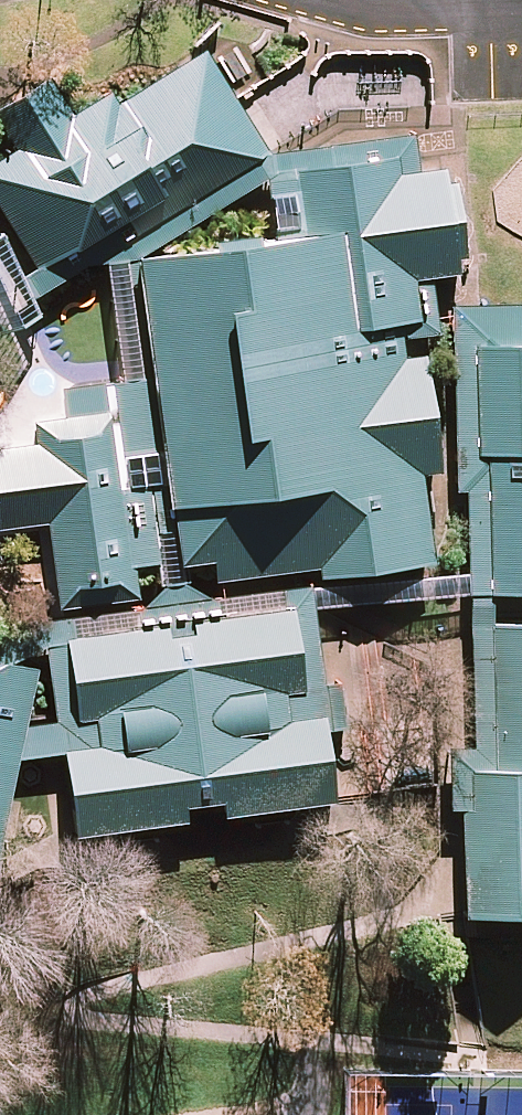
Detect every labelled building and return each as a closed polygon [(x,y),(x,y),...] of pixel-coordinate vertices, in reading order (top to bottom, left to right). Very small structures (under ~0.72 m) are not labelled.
[(211,50),(123,103),(186,207),(274,153),(211,50)] [(39,281),(125,229),(134,244),(183,214),(113,101),(75,124),(51,85),(0,116),(0,134),(16,160),(0,170),(0,217),(39,281)] [(136,266),(180,577),(314,558),(319,588),(434,572),(422,484),(440,481),(423,362),(405,365),(400,333),(421,330),(415,291),(458,285),(443,179),(400,185),(397,166),(296,180),(305,242),(136,266)] [(487,463),(521,462),(521,352),(475,353),(478,463),(487,463)] [(108,420),(34,430),(37,451),(0,456),(0,536),(49,529),(61,617),(139,606),(135,573),(160,570),(149,497),(120,501),(108,420)] [(488,494),(491,603),(521,602),(521,493),(488,494)] [(294,615),(179,630),(190,715),(305,700),(294,615)] [(179,630),(65,645),(76,730),(190,715),(179,630)] [(492,632),(496,778),(521,778),(521,632),(492,632)] [(36,682),(0,675),(0,742),(23,747),(36,682)] [(326,725),(195,742),(205,815),(222,813),(224,827),(338,813),(326,725)] [(23,747),(0,742),(0,857),(23,747)] [(186,817),(205,815),(195,742),(65,759),(76,847),(188,832),(186,817)] [(460,779),(465,929),(521,927),(521,778),(496,778),(460,779)]
